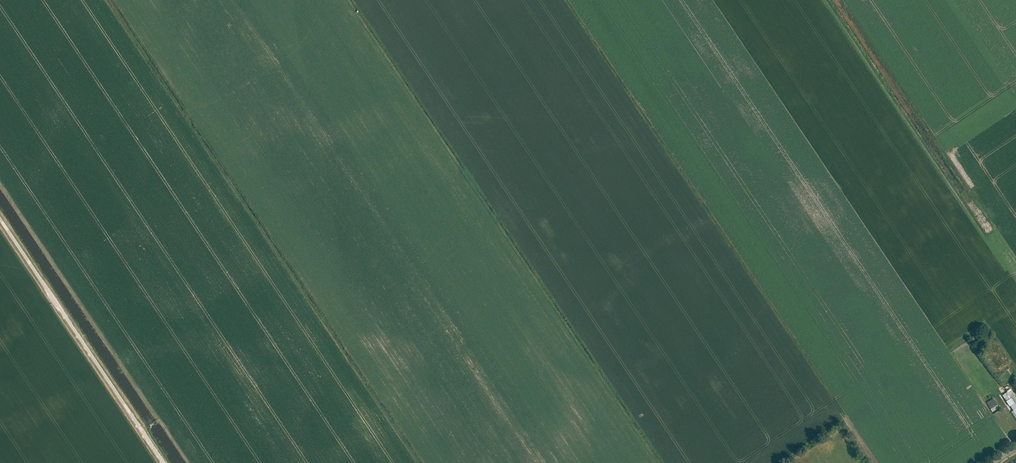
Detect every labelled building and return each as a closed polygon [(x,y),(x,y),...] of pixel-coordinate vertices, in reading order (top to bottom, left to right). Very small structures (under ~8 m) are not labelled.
[(1001,394),(1004,399),(1013,395),(1011,389),(1001,394)] [(991,409),(994,406),(997,404),(993,398),(987,402),(991,409)] [(1010,406),(1014,403),(1011,398),(1006,401),(1010,406)]
